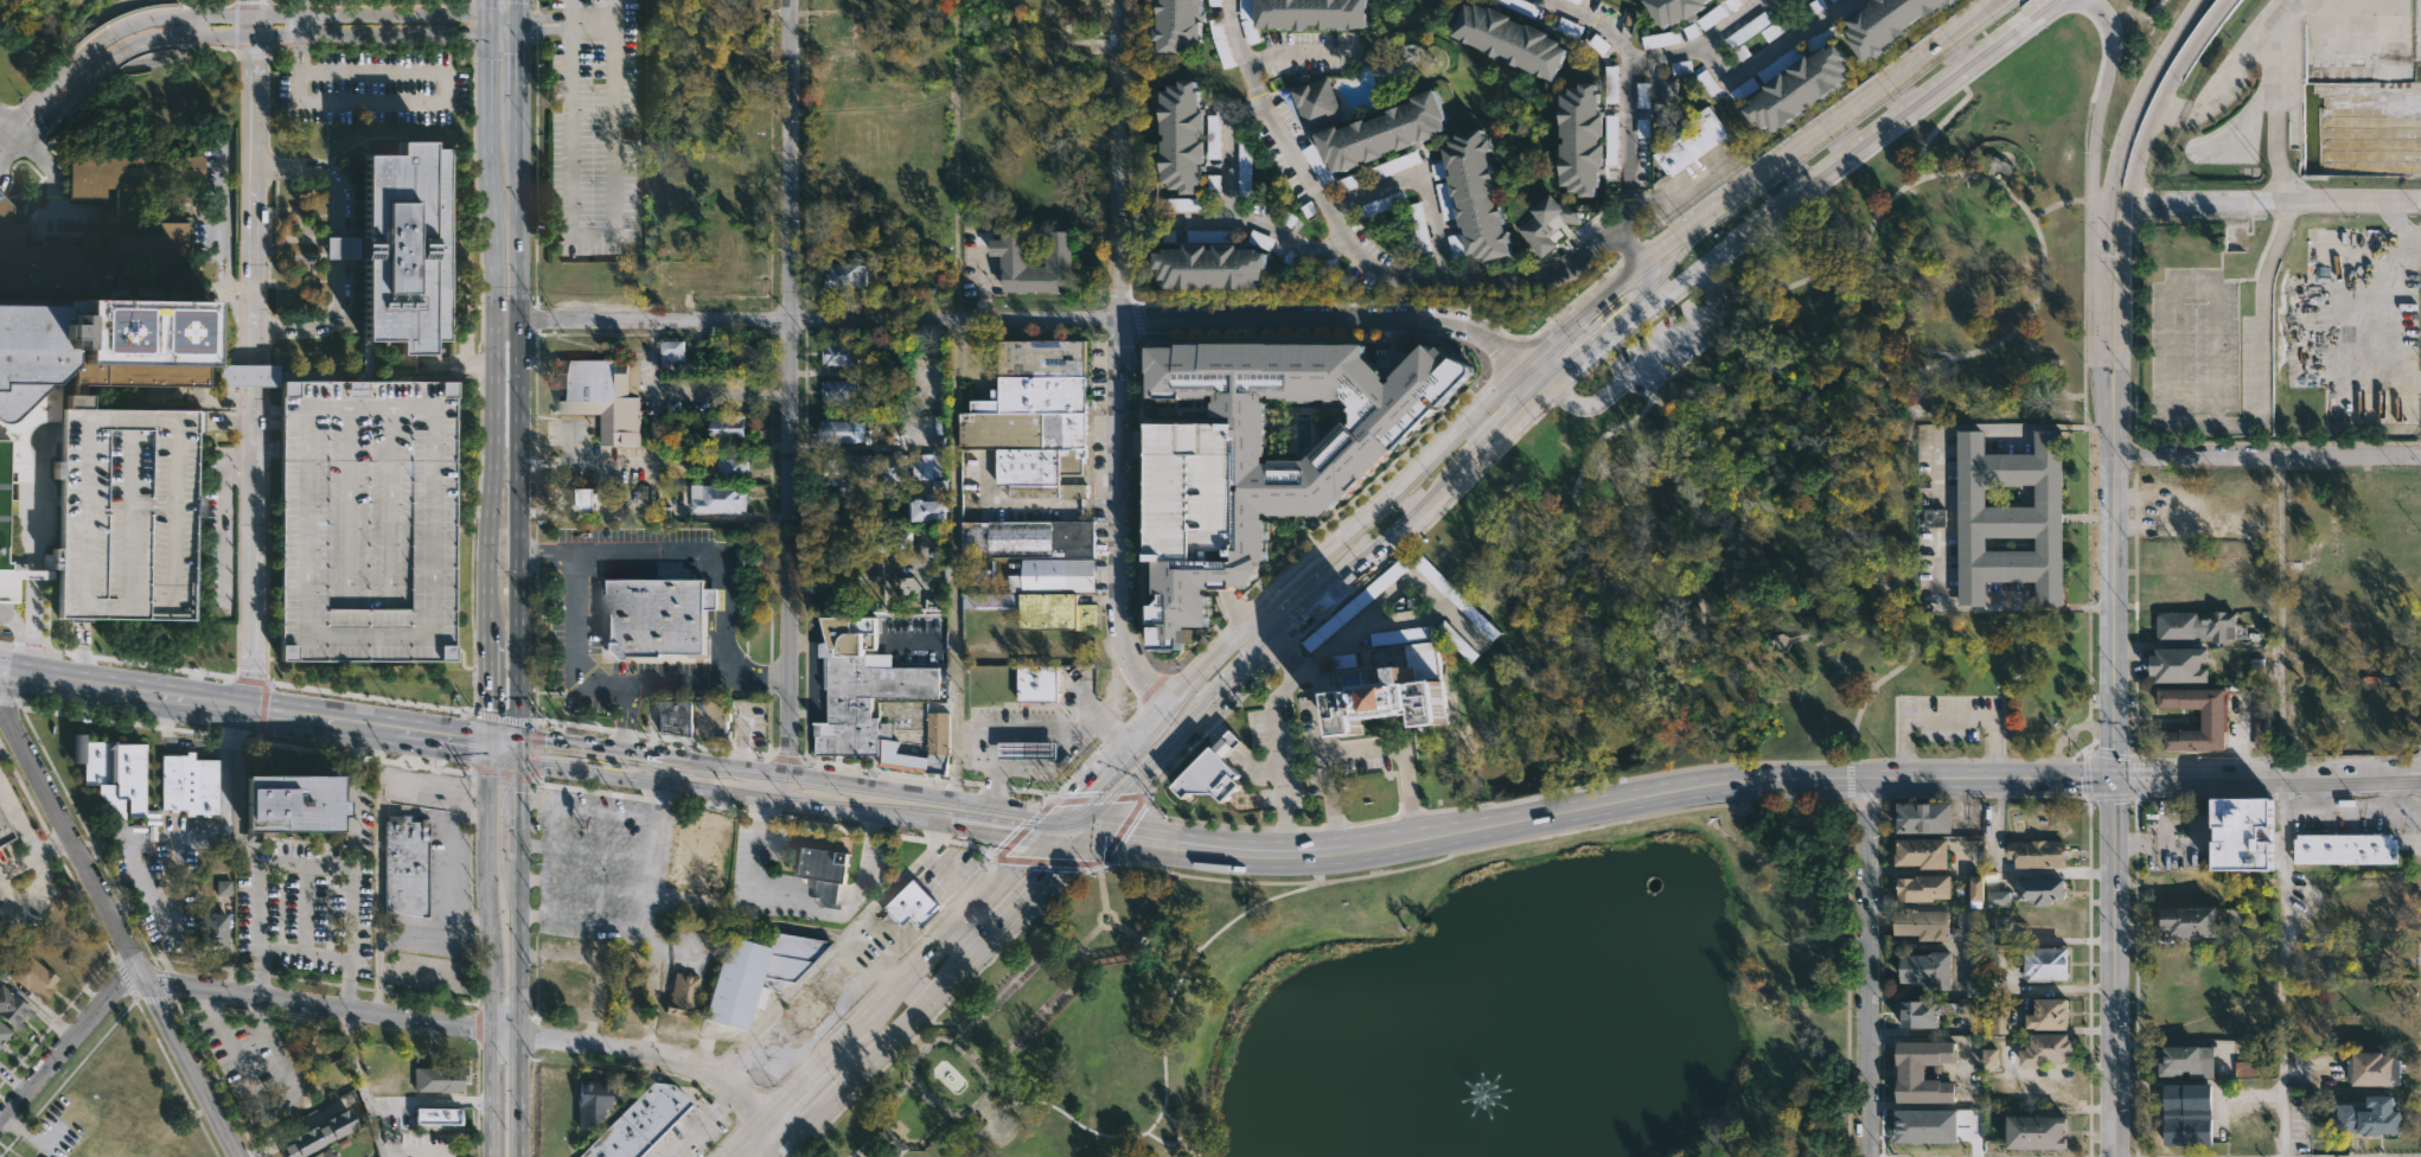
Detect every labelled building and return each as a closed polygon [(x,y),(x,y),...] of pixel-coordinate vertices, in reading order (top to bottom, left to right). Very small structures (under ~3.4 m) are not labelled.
[(1168,2),(1168,0),(1209,0),(1208,13),(1206,13),(1205,23),(1207,23),(1207,43),(1200,43),(1200,47),(1192,47),(1192,53),(1165,52),(1165,41),(1161,41),(1161,28),(1164,28),(1165,2),(1168,2)] [(1263,28),(1263,0),(1368,0),(1368,27),(1337,27),(1337,30),(1324,30),(1324,25),(1315,25),(1315,28),(1263,28)] [(1656,27),(1636,0),(1703,0),(1697,5),(1698,7),(1693,11),(1697,14),(1687,23),(1685,19),(1681,21),(1679,18),(1666,27),(1662,23),(1656,27)] [(1865,5),(1872,0),(1956,0),(1950,4),(1948,1),(1925,17),(1923,13),(1903,28),(1905,32),(1882,49),(1884,51),(1874,59),(1872,56),(1861,63),(1845,40),(1848,38),(1845,31),(1850,27),(1846,21),(1867,7),(1865,5)] [(1462,4),(1470,7),(1471,4),(1484,9),(1486,7),(1508,17),(1507,19),(1523,26),(1523,24),(1547,34),(1546,37),(1559,41),(1557,46),(1566,50),(1551,82),(1505,62),(1506,58),(1496,55),(1495,58),(1448,37),(1462,4)] [(1242,21),(1248,45),(1259,41),(1253,17),(1242,21)] [(1222,69),(1233,66),(1222,18),(1211,20),(1222,69)] [(1681,42),(1679,31),(1642,37),(1644,49),(1681,42)] [(1836,45),(1846,58),(1842,62),(1847,68),(1842,71),(1848,77),(1813,103),(1810,100),(1804,104),(1807,108),(1771,135),(1765,128),(1761,130),(1752,119),(1746,123),(1737,110),(1742,106),(1740,104),(1761,89),(1759,87),(1777,75),(1780,77),(1786,72),(1783,70),(1801,57),(1804,62),(1821,49),(1825,53),(1836,45)] [(1607,102),(1619,102),(1618,66),(1606,66),(1607,102)] [(1679,77),(1674,108),(1672,108),(1669,124),(1654,123),(1656,110),(1653,110),(1655,96),(1657,96),(1660,75),(1679,77)] [(1324,76),(1340,115),(1304,130),(1286,92),(1324,76)] [(1588,84),(1588,92),(1592,92),(1592,107),(1603,107),(1604,116),(1596,116),(1596,139),(1592,139),(1592,146),(1597,145),(1597,165),(1603,165),(1603,174),(1592,174),(1592,187),(1589,188),(1589,198),(1574,199),(1574,192),(1564,192),(1564,187),(1554,187),(1554,145),(1558,145),(1558,138),(1554,138),(1553,95),(1560,95),(1560,89),(1571,89),(1571,84),(1578,84),(1578,81),(1595,81),(1595,84),(1588,84)] [(1205,82),(1205,90),(1208,90),(1208,111),(1212,111),(1212,135),(1207,135),(1207,141),(1210,141),(1210,164),(1207,164),(1207,185),(1205,185),(1205,194),(1181,193),(1181,190),(1176,190),(1176,184),(1168,184),(1169,92),(1177,92),(1178,87),(1189,87),(1189,82),(1205,82)] [(1431,121),(1435,130),(1426,134),(1427,138),(1416,142),(1418,148),(1411,151),(1408,145),(1382,154),(1381,152),(1372,155),(1373,159),(1368,160),(1369,166),(1359,170),(1356,165),(1333,173),(1333,171),(1328,173),(1333,180),(1322,187),(1298,151),(1309,143),(1307,135),(1328,127),(1329,130),(1356,120),(1356,122),(1379,115),(1378,111),(1404,102),(1403,98),(1425,90),(1436,119),(1431,121)] [(1730,133),(1671,177),(1667,172),(1665,174),(1650,155),(1688,127),(1685,121),(1708,104),(1730,133)] [(1619,115),(1607,115),(1606,165),(1617,165),(1619,115)] [(1483,127),(1487,140),(1490,140),(1493,152),(1489,153),(1495,179),(1491,180),(1497,204),(1500,204),(1506,231),(1509,230),(1512,242),(1508,243),(1510,256),(1484,262),(1483,257),(1476,258),(1475,253),(1467,255),(1461,235),(1464,235),(1462,226),(1458,228),(1454,207),(1457,206),(1454,196),(1451,197),(1449,185),(1450,184),(1448,175),(1451,174),(1449,167),(1446,168),(1442,149),(1451,147),(1450,141),(1457,139),(1456,134),(1483,127)] [(365,383),(365,379),(280,379),(280,386),(237,385),(237,383),(221,383),(221,365),(279,365),(279,370),(363,370),(364,155),(397,155),(397,141),(430,141),(430,147),(448,147),(447,340),(429,340),(429,357),(397,356),(397,343),(371,341),(371,383),(365,383)] [(11,602),(0,602),(0,194),(12,206),(12,223),(23,223),(23,244),(98,245),(97,287),(117,287),(117,269),(111,269),(113,234),(117,234),(117,187),(107,187),(107,200),(71,199),(71,151),(107,151),(107,155),(205,156),(205,188),(130,187),(130,220),(185,220),(185,279),(154,279),(154,294),(209,294),(209,389),(81,388),(81,392),(89,392),(88,408),(58,408),(58,421),(43,421),(37,423),(32,428),(30,432),(27,436),(27,442),(28,448),(31,459),(31,482),(8,482),(7,561),(13,561),(13,570),(41,570),(41,554),(51,554),(51,546),(58,546),(58,562),(51,562),(51,577),(11,577),(11,602)] [(1337,181),(1341,192),(1368,182),(1364,171),(1337,181)] [(1219,199),(1220,176),(1209,176),(1209,198),(1219,199)] [(1251,195),(1250,182),(1239,184),(1240,196),(1251,195)] [(1162,198),(1161,211),(1203,212),(1204,199),(1162,198)] [(1551,198),(1556,205),(1557,203),(1580,206),(1580,212),(1584,213),(1583,219),(1579,219),(1579,225),(1561,223),(1556,226),(1563,235),(1553,243),(1556,245),(1539,258),(1516,230),(1537,213),(1534,211),(1551,198)] [(1418,252),(1429,251),(1424,202),(1412,204),(1418,252)] [(1187,242),(1216,242),(1215,230),(1187,231),(1187,242)] [(1077,268),(1077,277),(1073,277),(1073,293),(1027,293),(1027,289),(1008,289),(1005,256),(996,256),(996,241),(1008,241),(1008,231),(1033,231),(1033,267),(1052,267),(1052,231),(1077,231),(1077,268)] [(1248,243),(1272,250),(1275,238),(1252,231),(1248,243)] [(1244,245),(1244,250),(1264,250),(1264,253),(1273,253),(1272,270),(1269,270),(1269,280),(1263,280),(1263,289),(1170,289),(1170,280),(1163,280),(1164,269),(1160,269),(1160,254),(1169,254),(1169,250),(1190,250),(1190,245),(1214,245),(1214,250),(1220,250),(1220,245),(1244,245)] [(868,264),(868,287),(861,287),(861,288),(828,287),(830,263),(868,264)] [(678,338),(678,341),(685,341),(685,363),(663,363),(663,341),(667,341),(667,338),(678,338)] [(855,341),(862,341),(863,358),(862,358),(862,363),(825,362),(825,341),(855,341)] [(1090,341),(1090,500),(1004,499),(1004,487),(1001,487),(1001,467),(998,467),(998,475),(995,475),(995,467),(983,467),(983,450),(966,450),(967,414),(975,414),(975,402),(998,402),(998,390),(1003,390),(1003,341),(1090,341)] [(759,370),(729,370),(729,345),(759,345),(759,370)] [(1227,347),(1227,350),(1320,351),(1320,386),(1293,386),(1292,383),(1157,383),(1157,350),(1215,351),(1215,347),(1227,347)] [(1425,372),(1424,398),(1327,390),(1329,354),(1354,357),(1353,366),(1425,372)] [(641,415),(640,447),(601,446),(602,415),(560,414),(561,359),(641,362),(641,415)] [(854,379),(860,379),(860,390),(863,390),(861,399),(830,401),(830,399),(824,399),(824,379),(854,379)] [(371,383),(454,383),(452,659),(281,658),(282,449),(282,424),(282,411),(282,383),(365,383),(371,383)] [(58,577),(58,562),(58,546),(58,421),(58,408),(88,408),(200,409),(200,410),(204,410),(204,423),(204,435),(196,435),(194,500),(202,500),(202,520),(194,519),(193,619),(94,618),(92,621),(79,621),(71,621),(71,616),(57,616),(58,577)] [(735,414),(735,415),(749,416),(748,440),(728,439),(728,447),(713,447),(713,413),(735,414)] [(861,443),(824,443),(825,421),(862,422),(861,443)] [(2064,433),(2063,603),(2036,603),(2036,580),(1986,578),(1986,605),(1956,605),(1957,428),(1987,428),(1987,452),(2036,452),(2036,429),(2064,429),(2064,433)] [(948,452),(950,512),(934,512),(934,506),(931,506),(931,498),(934,498),(933,479),(915,479),(914,460),(925,459),(925,453),(948,452)] [(908,455),(908,481),(884,481),(884,468),(873,468),(873,484),(849,484),(849,490),(839,490),(839,485),(828,485),(828,477),(825,477),(826,468),(828,468),(829,455),(908,455)] [(746,459),(746,461),(750,461),(749,477),(747,477),(747,479),(718,478),(718,461),(723,461),(723,459),(746,459)] [(948,522),(949,480),(931,480),(930,500),(909,500),(909,521),(948,522)] [(707,482),(743,484),(743,487),(749,487),(749,510),(745,510),(745,512),(695,511),(695,501),(694,501),(694,482),(707,482)] [(598,511),(577,511),(570,505),(570,490),(599,491),(598,511)] [(1946,508),(1925,509),(1925,527),(1946,527),(1946,508)] [(1098,558),(965,558),(965,523),(1098,523),(1098,558)] [(898,547),(911,548),(911,531),(899,530),(898,547)] [(1490,642),(1499,633),(1423,556),(1414,564),(1490,642)] [(1413,566),(1406,557),(1333,615),(1341,624),(1413,566)] [(1098,560),(1098,593),(1079,592),(1079,595),(1080,595),(1080,605),(1099,605),(1099,629),(1023,629),(1023,609),(964,609),(964,594),(1011,594),(1011,589),(996,589),(997,584),(1010,584),(1011,576),(1024,576),(1024,560),(1098,560)] [(708,581),(708,589),(721,589),(721,612),(708,612),(708,657),(665,657),(665,660),(622,660),(622,661),(614,661),(606,653),(607,601),(609,601),(609,581),(708,581)] [(2225,609),(2225,611),(2235,611),(2235,624),(2234,624),(2234,637),(2225,637),(2225,640),(2212,640),(2212,638),(2155,639),(2155,614),(2159,611),(2199,611),(2225,609)] [(857,614),(857,618),(867,618),(867,614),(880,614),(880,648),(869,648),(869,652),(894,652),(894,666),(943,666),(941,697),(874,697),(874,716),(881,716),(881,727),(925,727),(925,746),(930,746),(931,702),(950,701),(950,773),(881,765),(881,754),(816,754),(816,721),(830,721),(830,688),(825,688),(825,656),(820,656),(820,643),(830,639),(824,614),(857,614)] [(1479,654),(1443,620),(1435,629),(1471,662),(1479,654)] [(1432,640),(1441,723),(1406,727),(1405,715),(1363,720),(1365,734),(1337,736),(1329,653),(1354,651),(1355,659),(1366,658),(1365,647),(1371,646),(1369,631),(1431,624),(1432,640)] [(2206,647),(2206,659),(2198,659),(2198,666),(2206,666),(2206,682),(2153,682),(2153,675),(2147,675),(2147,652),(2153,652),(2153,646),(2206,646),(2206,647)] [(2264,670),(2255,670),(2255,659),(2249,660),(2250,678),(2265,678),(2264,670)] [(1061,699),(1021,699),(1022,665),(1061,665),(1061,699)] [(2222,686),(2222,748),(2161,749),(2161,730),(2176,729),(2176,727),(2197,728),(2198,707),(2155,707),(2155,688),(2222,686)] [(730,698),(730,734),(733,734),(733,740),(713,740),(713,736),(697,736),(697,735),(660,730),(659,698),(730,698)] [(1248,791),(1237,803),(1226,792),(1202,793),(1197,798),(1186,785),(1224,746),(1222,744),(1238,728),(1250,740),(1235,755),(1253,773),(1250,778),(1256,784),(1248,791)] [(85,733),(85,741),(106,741),(106,737),(116,739),(115,743),(147,743),(146,817),(129,816),(129,799),(126,799),(126,822),(100,794),(100,785),(84,785),(84,762),(72,762),(72,733),(85,733)] [(996,743),(996,760),(1053,759),(1053,742),(996,743)] [(192,750),(192,759),(217,759),(217,816),(200,816),(200,813),(185,816),(185,808),(177,808),(175,812),(170,812),(170,808),(160,808),(161,754),(185,754),(185,750),(192,750)] [(419,775),(416,788),(414,788),(411,798),(396,795),(395,801),(390,800),(385,794),(389,771),(419,775)] [(341,773),(341,798),(346,798),(346,813),(341,813),(341,830),(262,831),(262,843),(245,843),(247,773),(341,773)] [(2278,826),(2278,869),(2212,870),(2212,842),(2215,842),(2215,827),(2212,827),(2212,798),(2276,797),(2278,826)] [(1911,831),(1893,831),(1893,801),(1950,801),(1950,831),(1911,831)] [(13,836),(0,812),(0,843),(13,836)] [(669,886),(724,893),(732,818),(697,813),(696,826),(676,824),(669,886)] [(408,814),(408,820),(428,820),(427,916),(384,910),(385,820),(387,820),(387,814),(408,814)] [(2394,833),(2394,838),(2396,838),(2396,863),(2294,862),(2294,837),(2299,837),(2299,833),(2394,833)] [(1946,838),(1946,868),(1918,868),(1915,867),(1915,864),(1891,864),(1892,838),(1946,838)] [(2064,857),(2064,868),(2013,868),(2013,858),(2005,858),(2005,840),(2064,839),(2064,857)] [(855,854),(850,883),(845,883),(841,909),(818,906),(823,878),(804,876),(809,845),(855,854)] [(930,871),(948,890),(938,901),(940,904),(918,927),(907,916),(900,925),(884,908),(916,877),(919,881),(930,871)] [(2000,872),(2000,882),(1981,881),(1980,891),(1986,891),(1986,889),(2010,890),(2008,907),(1981,903),(1980,908),(1967,908),(1969,875),(1981,875),(1981,871),(2000,872)] [(1909,900),(1895,900),(1895,877),(1914,877),(1914,874),(1947,874),(1947,897),(1931,897),(1931,901),(1909,900)] [(2062,899),(2062,906),(2031,904),(2031,900),(2014,900),(2014,878),(2062,878),(2062,899)] [(216,880),(216,895),(231,895),(230,880),(216,880)] [(1909,907),(1909,910),(1946,910),(1946,940),(1915,940),(1915,935),(1890,934),(1891,910),(1897,910),(1897,907),(1909,907)] [(2214,926),(2214,937),(2166,937),(2166,929),(2159,929),(2158,907),(2214,907),(2214,926)] [(224,945),(200,945),(200,912),(226,912),(224,945)] [(702,1020),(745,1031),(751,1007),(761,1009),(766,989),(779,993),(781,983),(804,989),(816,941),(772,930),(767,947),(724,936),(702,1020)] [(2065,953),(2065,957),(2068,957),(2067,979),(2039,980),(2024,978),(2024,974),(2021,974),(2023,947),(2065,947),(2065,953)] [(1949,951),(1949,990),(1921,990),(1921,983),(1898,983),(1898,954),(1928,954),(1928,951),(1949,951)] [(26,952),(45,969),(46,967),(58,977),(50,986),(53,990),(44,1001),(27,986),(25,989),(8,973),(13,969),(8,964),(13,958),(18,961),(26,952)] [(666,1014),(692,1018),(698,976),(672,972),(666,1014)] [(1969,997),(1982,997),(1983,978),(1969,977),(1969,997)] [(17,1031),(0,1017),(0,983),(32,1012),(28,1017),(25,1015),(19,1021),(23,1024),(17,1031)] [(803,985),(783,1006),(810,1030),(829,1009),(803,985)] [(2064,1024),(2064,1029),(2023,1028),(2023,1014),(2032,1014),(2032,998),(2064,998),(2064,1024)] [(1919,1001),(1933,1002),(1933,1006),(1937,1006),(1937,1015),(1934,1015),(1934,1028),(1897,1028),(1897,1001),(1919,1001)] [(2010,1034),(2010,1007),(1993,1007),(1992,1033),(2010,1034)] [(9,1031),(0,1042),(0,1023),(9,1031)] [(2067,1034),(2067,1040),(2071,1040),(2071,1054),(2069,1054),(2069,1060),(2065,1060),(2065,1062),(2043,1061),(2042,1067),(2017,1066),(2017,1049),(2024,1050),(2024,1046),(2029,1046),(2029,1033),(2067,1034)] [(1922,1065),(1922,1079),(1936,1079),(1936,1081),(1952,1081),(1952,1102),(1893,1102),(1895,1065),(1892,1065),(1892,1041),(1952,1041),(1952,1062),(1937,1062),(1937,1065),(1922,1065)] [(2197,1046),(2197,1047),(2212,1047),(2214,1076),(2187,1076),(2187,1072),(2182,1072),(2182,1075),(2158,1076),(2157,1048),(2161,1048),(2161,1046),(2197,1046)] [(2275,1076),(2237,1078),(2237,1061),(2263,1061),(2262,1048),(2275,1047),(2275,1076)] [(1984,1069),(2000,1068),(1999,1049),(1983,1049),(1984,1069)] [(2381,1051),(2381,1055),(2393,1055),(2393,1059),(2400,1059),(2400,1084),(2345,1085),(2346,1057),(2350,1057),(2350,1051),(2381,1051)] [(443,1063),(443,1067),(466,1067),(466,1081),(462,1081),(462,1091),(413,1091),(413,1067),(429,1067),(430,1063),(443,1063)] [(602,1080),(602,1082),(611,1084),(611,1093),(614,1093),(613,1107),(606,1107),(606,1120),(600,1120),(600,1125),(586,1125),(586,1108),(580,1108),(580,1093),(585,1093),(585,1084),(589,1084),(589,1080),(602,1080)] [(691,1102),(637,1156),(577,1156),(652,1082),(672,1084),(691,1102)] [(2163,1143),(2161,1143),(2161,1082),(2211,1084),(2211,1143),(2163,1143)] [(2391,1111),(2400,1111),(2400,1133),(2380,1133),(2380,1136),(2364,1136),(2364,1134),(2356,1133),(2336,1133),(2337,1104),(2364,1104),(2365,1095),(2391,1095),(2391,1111)] [(346,1106),(275,1142),(283,1156),(300,1156),(357,1127),(346,1106)] [(459,1109),(415,1108),(414,1124),(458,1125),(459,1109)] [(1958,1110),(1897,1111),(1898,1143),(1959,1142),(1958,1110)] [(2059,1134),(2059,1137),(2063,1137),(2063,1149),(2004,1149),(2004,1114),(2064,1116),(2063,1127),(2059,1127),(2059,1134)] [(902,1151),(896,1156),(870,1132),(881,1121),(906,1146),(902,1151)] [(327,1149),(332,1156),(311,1156),(327,1149)]
